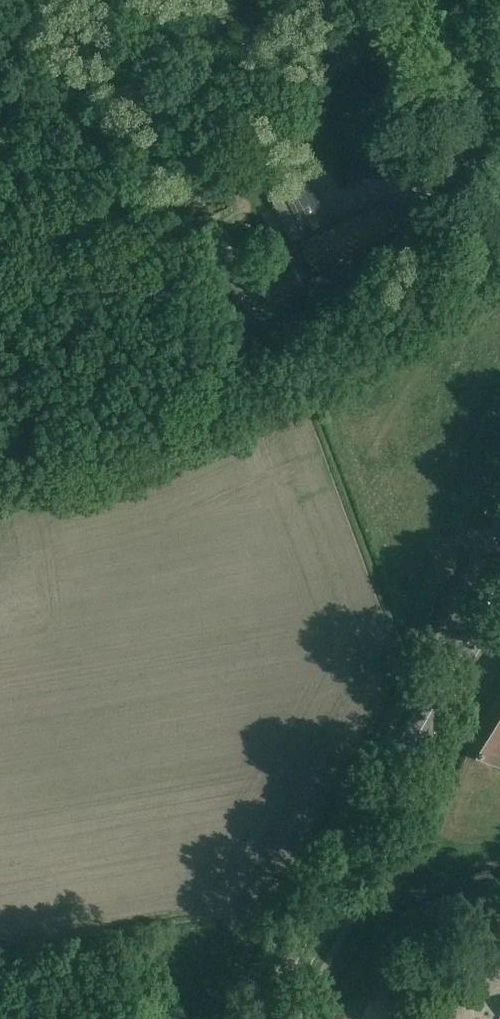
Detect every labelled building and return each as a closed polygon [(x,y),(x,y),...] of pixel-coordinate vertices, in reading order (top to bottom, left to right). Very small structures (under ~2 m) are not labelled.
[(283,192),(283,193),(291,208),(278,214),(303,263),(308,261),(314,271),(400,229),(387,202),(340,225),(340,223),(329,219),(328,220),(308,179),(283,192)] [(291,208),(283,193),(271,199),(278,214),(291,208)] [(259,284),(261,288),(270,305),(304,288),(294,267),(259,284)] [(484,753),(481,754),(482,758),(485,757),(499,765),(499,724),(484,753)] [(436,1008),(449,1015),(454,1006),(441,999),(436,1008)]
